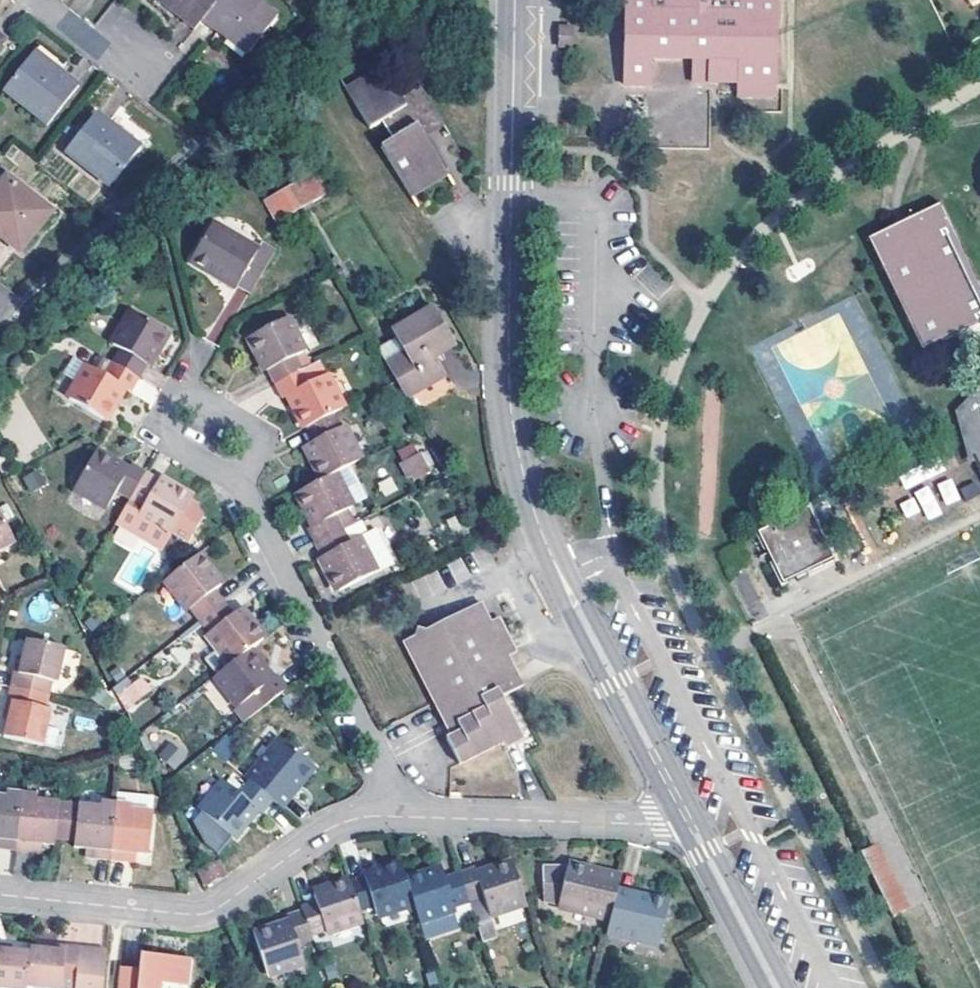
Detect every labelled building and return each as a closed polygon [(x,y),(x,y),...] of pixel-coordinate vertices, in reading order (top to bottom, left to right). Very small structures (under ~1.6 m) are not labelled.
[(194,25),(202,16),(215,0),(162,0),(194,25)] [(202,16),(247,50),(278,11),(264,0),(215,0),(202,16)] [(652,89),(652,63),(693,64),(709,64),(709,73),(738,73),(738,87),(738,100),(776,100),(777,0),(625,0),(624,88),(652,89)] [(34,51),(2,89),(46,123),(77,85),(34,51)] [(709,64),(693,64),(692,86),(738,87),(738,73),(709,73),(709,64)] [(394,139),(381,146),(413,198),(449,176),(426,137),(433,133),(445,126),(421,86),(401,99),(381,66),(345,88),(370,129),(383,121),(394,139)] [(97,113),(65,152),(110,187),(142,148),(97,113)] [(308,173),(301,177),(314,199),(321,194),(308,173)] [(18,250),(49,210),(7,177),(0,185),(0,236),(18,250)] [(314,199),(301,177),(280,190),(293,212),(314,199)] [(263,201),(276,222),(293,212),(280,190),(263,201)] [(866,245),(922,356),(979,327),(979,297),(937,210),(866,245)] [(256,252),(210,227),(190,261),(249,295),(274,252),(261,244),(256,252)] [(428,354),(447,342),(429,311),(389,334),(402,356),(383,367),(404,403),(443,380),(433,362),(428,354)] [(114,365),(140,380),(168,333),(134,313),(115,346),(122,350),(114,365)] [(275,387),(303,372),(295,358),(301,355),(284,322),(250,340),(261,360),(275,387)] [(447,342),(428,354),(433,362),(452,349),(447,342)] [(92,367),(72,400),(105,420),(118,399),(124,388),(133,393),(140,380),(114,365),(107,376),(92,367)] [(303,372),(275,387),(282,398),(289,395),(294,405),(307,430),(336,415),(342,412),(324,377),(309,384),(303,372)] [(974,398),(975,406),(959,423),(957,425),(956,427),(956,431),(957,433),(958,435),(959,436),(961,437),(966,436),(968,436),(979,456),(979,392),(974,398)] [(974,398),(952,423),(956,431),(956,427),(957,425),(959,423),(975,406),(974,398)] [(332,477),(361,462),(336,415),(307,430),(314,443),(307,446),(313,458),(325,481),(332,477)] [(429,451),(414,453),(413,446),(399,448),(402,478),(432,475),(429,451)] [(134,467),(130,474),(97,455),(77,488),(111,507),(119,494),(132,501),(148,475),(134,467)] [(39,468),(21,477),(29,491),(47,482),(39,468)] [(140,516),(174,535),(190,545),(205,520),(199,508),(193,504),(194,502),(169,487),(148,475),(132,501),(145,508),(140,516)] [(325,481),(298,495),(312,519),(316,527),(308,531),(315,546),(343,531),(337,519),(350,511),(332,477),(325,481)] [(946,505),(960,498),(951,477),(936,484),(946,505)] [(962,496),(968,507),(979,501),(979,496),(977,489),(962,496)] [(810,503),(749,533),(778,593),(838,563),(810,503)] [(174,535),(140,516),(132,531),(165,550),(174,535)] [(14,548),(0,521),(0,556),(14,548)] [(343,531),(315,546),(340,595),(393,567),(374,533),(350,544),(343,531)] [(169,581),(202,623),(227,604),(218,591),(224,587),(217,578),(200,557),(169,581)] [(461,558),(448,564),(457,583),(470,577),(461,558)] [(450,739),(463,764),(505,742),(523,733),(505,697),(502,693),(507,690),(511,688),(513,692),(524,687),(509,657),(505,649),(491,622),(482,603),(427,632),(424,640),(416,638),(407,642),(442,711),(461,701),(466,711),(470,719),(461,723),(465,732),(455,737),(450,739)] [(202,623),(235,665),(251,653),(266,641),(250,620),(242,611),(237,616),(227,604),(202,623)] [(505,649),(509,657),(518,652),(499,618),(491,622),(505,649)] [(416,638),(424,640),(427,632),(420,629),(416,638)] [(28,645),(23,665),(20,680),(14,679),(10,693),(50,702),(53,687),(57,688),(65,654),(28,645)] [(253,718),(291,689),(281,675),(273,680),(268,674),(251,653),(235,665),(219,677),(242,705),(253,718)] [(18,663),(14,679),(20,680),(23,665),(18,663)] [(137,671),(112,690),(127,710),(152,690),(137,671)] [(502,693),(505,697),(513,692),(511,688),(507,690),(502,693)] [(10,693),(7,708),(13,709),(9,723),(5,743),(42,751),(50,717),(46,716),(50,702),(10,693)] [(442,711),(455,737),(465,732),(461,723),(470,719),(466,711),(461,701),(442,711)] [(3,721),(9,723),(13,709),(7,708),(3,721)] [(523,733),(505,742),(508,748),(525,739),(523,733)] [(168,740),(156,754),(174,769),(186,754),(168,740)] [(284,741),(251,781),(274,800),(282,806),(315,765),(284,741)] [(266,812),(274,800),(251,781),(241,792),(229,782),(205,810),(235,835),(259,807),(266,812)] [(118,809),(112,865),(131,867),(131,860),(150,862),(154,818),(152,818),(154,803),(119,799),(118,809)] [(23,801),(7,800),(7,804),(0,804),(0,855),(17,856),(23,801)] [(37,802),(23,801),(17,856),(34,858),(35,851),(55,853),(56,848),(61,809),(37,807),(37,802)] [(95,864),(112,865),(118,809),(104,807),(103,813),(61,809),(56,848),(77,850),(76,855),(95,857),(95,864)] [(872,845),(857,851),(890,917),(904,910),(872,845)] [(206,868),(214,884),(231,875),(222,859),(206,868)] [(478,866),(463,870),(473,901),(481,924),(496,919),(494,912),(529,900),(516,864),(491,872),(481,875),(478,866)] [(548,901),(616,915),(621,889),(624,876),(572,864),(548,864),(548,901)] [(375,875),(355,882),(364,912),(380,906),(383,914),(417,903),(410,882),(405,865),(375,875)] [(417,903),(429,938),(465,926),(459,906),(473,901),(463,870),(448,875),(447,869),(430,875),(410,882),(417,903)] [(320,902),(306,907),(306,910),(314,933),(329,928),(330,932),(367,920),(364,912),(355,882),(317,894),(320,902)] [(616,915),(612,929),(663,941),(672,901),(621,889),(616,915)] [(301,942),(315,937),(314,933),(306,910),(292,915),(294,923),(285,927),(260,936),(271,971),(307,960),(301,942)] [(496,919),(481,924),(486,939),(501,933),(496,919)] [(53,954),(33,952),(33,957),(30,987),(108,987),(111,953),(68,949),(68,955),(57,954),(53,954)] [(33,957),(13,955),(0,954),(0,987),(30,987),(33,957)] [(125,971),(124,987),(167,987),(168,987),(183,987),(194,987),(196,962),(154,958),(146,958),(145,973),(125,971)]
